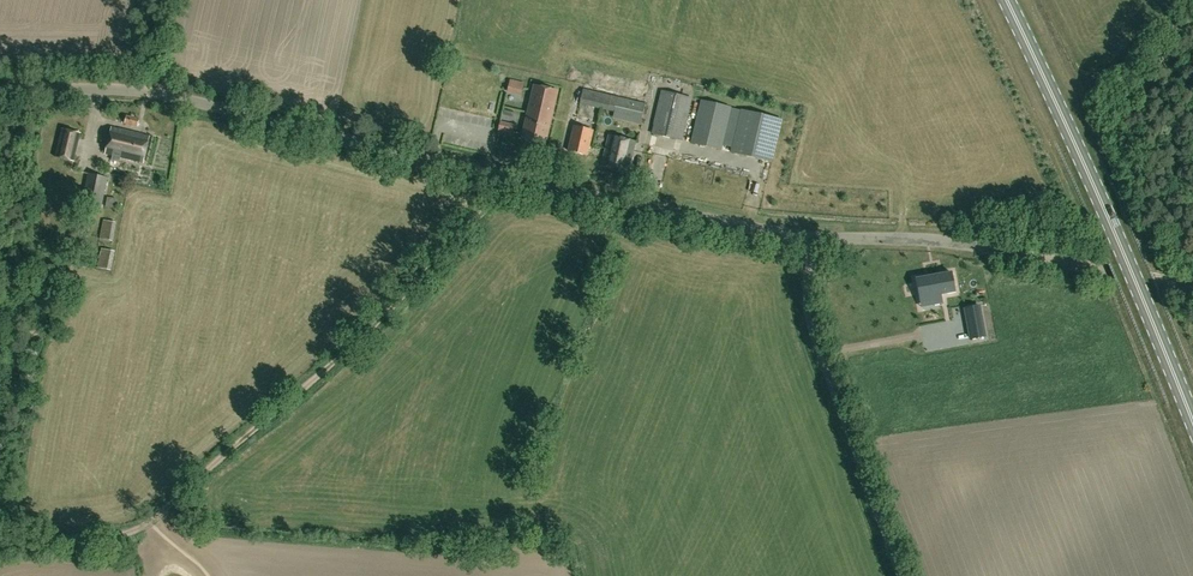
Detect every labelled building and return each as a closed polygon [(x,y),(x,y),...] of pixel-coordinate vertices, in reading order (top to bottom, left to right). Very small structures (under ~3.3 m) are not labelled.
[(510,92),(525,94),(526,81),(511,80),(510,92)] [(534,86),(522,139),(544,145),(557,91),(534,86)] [(614,112),(613,119),(640,125),(644,104),(584,89),(580,104),(614,112)] [(691,98),(662,91),(652,133),(681,140),(691,98)] [(701,101),(691,143),(720,149),(730,107),(701,101)] [(741,110),(731,152),(771,161),(781,119),(741,110)] [(137,129),(139,119),(127,117),(124,126),(137,129)] [(502,124),(500,135),(515,137),(517,126),(502,124)] [(592,131),(574,127),(569,150),(586,154),(592,131)] [(150,137),(112,128),(105,154),(143,164),(150,137)] [(55,158),(73,162),(80,134),(62,130),(55,158)] [(635,141),(608,135),(601,165),(628,172),(635,141)] [(88,173),(82,205),(101,209),(108,177),(88,173)] [(107,199),(105,209),(115,211),(117,201),(107,199)] [(102,224),(100,239),(113,241),(116,222),(103,220),(102,224)] [(111,272),(115,252),(101,249),(97,269),(111,272)] [(917,278),(916,278),(920,301),(921,301),(921,300),(940,297),(941,297),(940,293),(955,291),(951,272),(937,275),(917,278)] [(890,292),(903,293),(904,279),(891,278),(890,292)] [(979,305),(965,308),(968,323),(982,321),(979,305)]
